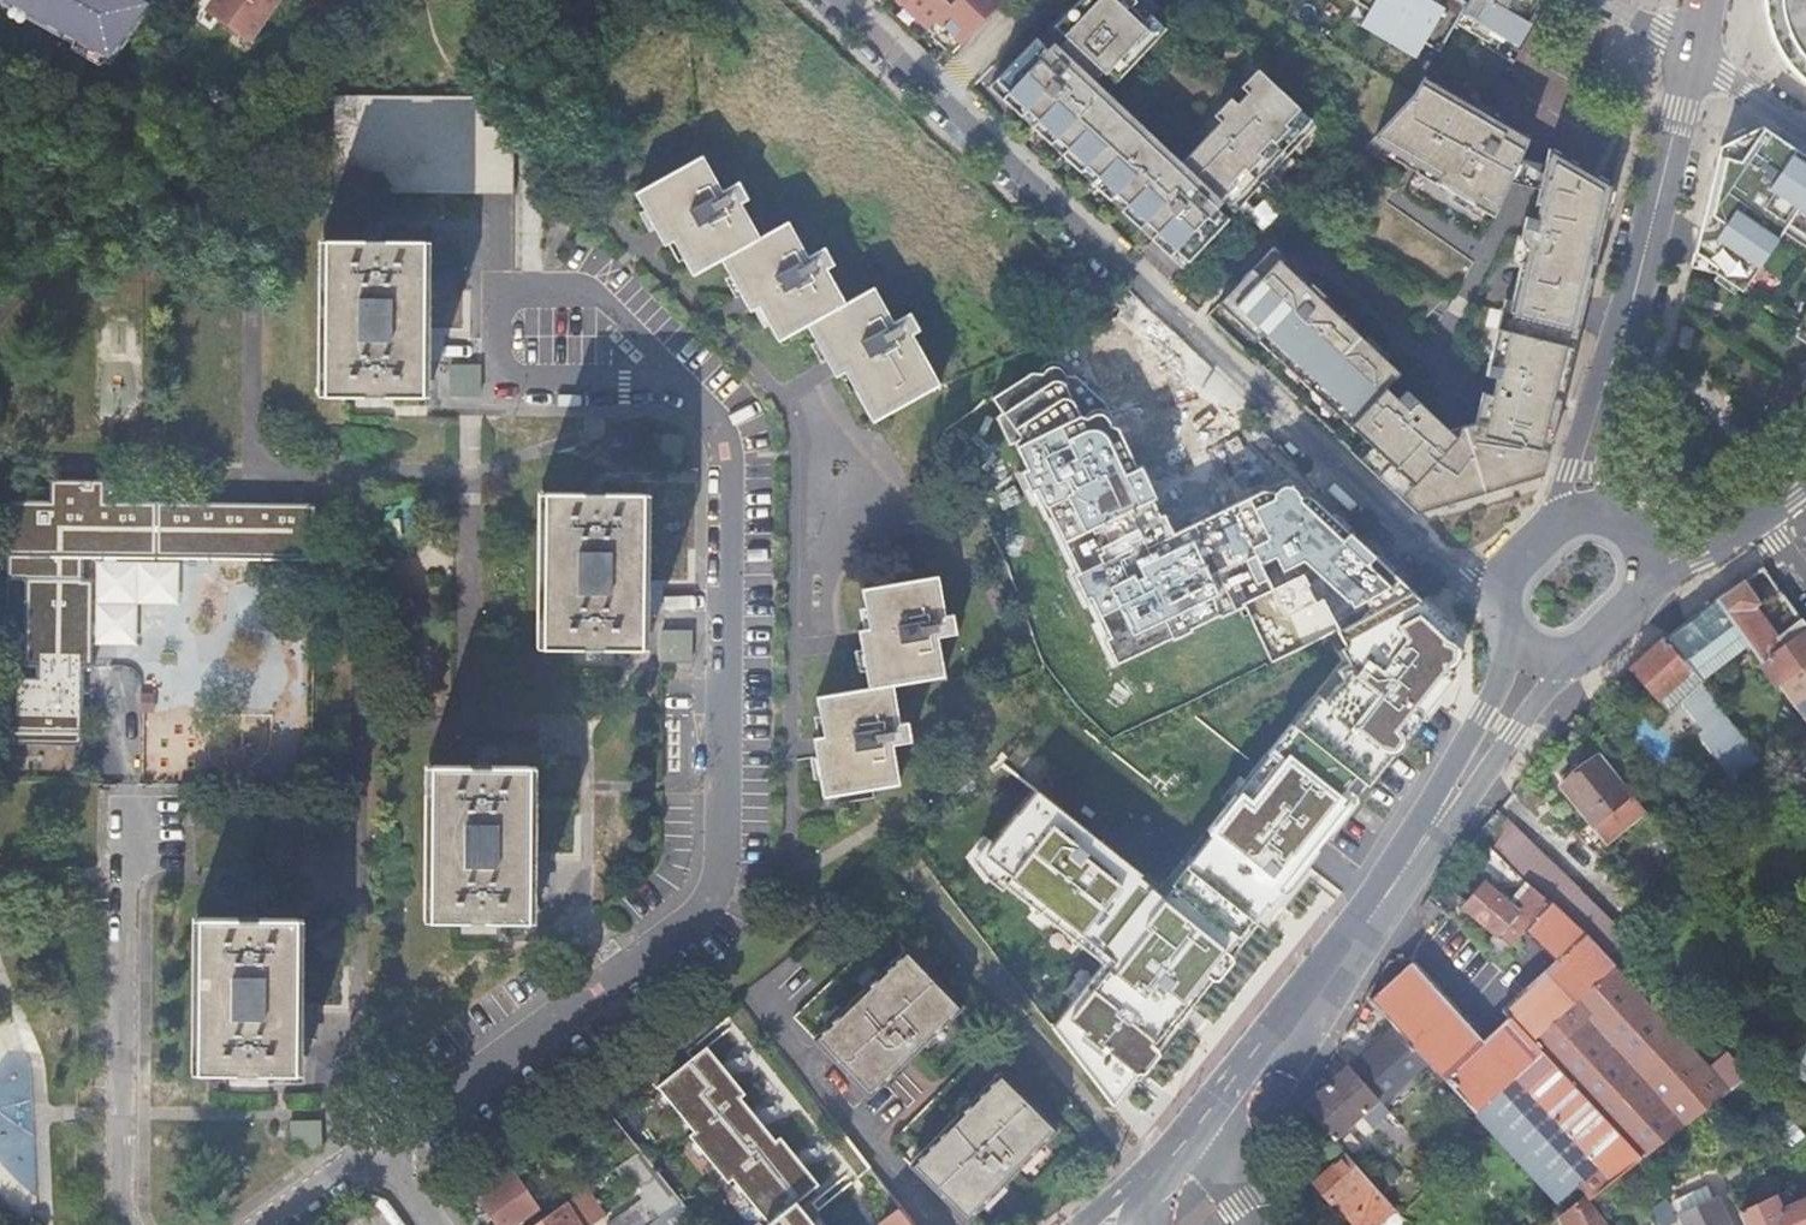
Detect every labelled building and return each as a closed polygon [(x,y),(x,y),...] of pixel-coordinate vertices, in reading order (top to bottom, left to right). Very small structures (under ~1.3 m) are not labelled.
[(112,62),(151,3),(145,0),(0,0),(0,5),(112,62)] [(204,11),(248,41),(276,0),(212,0),(204,11)] [(927,29),(932,24),(957,47),(1002,0),(896,0),(927,29)] [(1054,27),(1063,36),(1070,42),(1064,49),(1070,55),(1068,57),(1081,69),(1082,67),(1088,73),(1095,66),(1102,72),(1114,84),(1160,35),(1166,30),(1150,15),(1145,20),(1131,7),(1136,2),(1134,0),(1079,0),(1054,27)] [(1357,2),(1372,10),(1370,14),(1363,25),(1389,40),(1408,51),(1414,39),(1416,36),(1431,44),(1440,50),(1455,24),(1461,13),(1466,5),(1469,1),(1468,0),(1437,0),(1437,1),(1435,0),(1358,0),(1357,2)] [(1455,24),(1478,37),(1484,26),(1496,33),(1495,35),(1516,47),(1530,24),(1522,19),(1524,15),(1527,16),(1534,4),(1536,0),(1469,0),(1455,24)] [(1765,22),(1780,60),(1800,90),(1805,94),(1805,0),(1768,0),(1765,22)] [(1136,2),(1131,7),(1145,20),(1150,15),(1136,2)] [(932,24),(927,29),(932,34),(930,36),(945,50),(947,48),(952,53),(957,47),(932,24)] [(1484,26),(1478,37),(1490,44),(1495,35),(1496,33),(1484,26)] [(1049,51),(1175,169),(1180,164),(1093,82),(1102,72),(1095,66),(1088,73),(1082,67),(1081,69),(1068,57),(1070,55),(1064,49),(1070,42),(1063,36),(1049,51)] [(1035,38),(995,81),(1007,93),(1001,99),(1020,117),(1026,111),(1037,121),(1031,127),(1050,145),(1056,139),(1067,149),(1061,155),(1080,173),(1085,167),(1096,177),(1091,183),(1109,201),(1115,195),(1126,205),(1120,211),(1139,229),(1145,223),(1156,233),(1150,239),(1169,257),(1175,251),(1187,263),(1228,220),(1214,206),(1220,200),(1229,208),(1240,196),(1246,201),(1262,183),(1257,178),(1267,167),(1273,172),(1289,154),(1284,149),(1294,138),(1300,143),(1316,126),(1311,121),(1263,76),(1257,70),(1246,81),(1253,87),(1236,104),(1230,98),(1219,110),(1226,115),(1181,163),(1180,164),(1175,169),(1049,51),(1035,38)] [(1523,149),(1528,137),(1424,77),(1414,94),(1393,116),(1375,137),(1392,147),(1420,163),(1415,172),(1454,195),(1484,212),(1493,217),(1508,182),(1518,160),(1523,149)] [(995,93),(1001,99),(1007,93),(995,81),(989,87),(995,93)] [(484,86),(331,84),(331,195),(512,197),(514,117),(483,117),(484,86)] [(1020,117),(1031,127),(1037,121),(1026,111),(1020,117)] [(1761,127),(1720,148),(1704,213),(1691,267),(1713,272),(1717,275),(1737,289),(1741,292),(1782,231),(1786,224),(1805,238),(1805,157),(1783,142),(1761,127)] [(1284,149),(1289,154),(1300,143),(1294,138),(1284,149)] [(1050,145),(1061,155),(1067,149),(1056,139),(1050,145)] [(1420,163),(1392,147),(1387,156),(1415,172),(1420,163)] [(1528,248),(1525,262),(1521,261),(1511,301),(1504,330),(1497,329),(1485,376),(1496,378),(1492,395),(1481,392),(1474,423),(1448,431),(1406,391),(1397,400),(1385,389),(1399,374),(1386,361),(1389,357),(1337,308),(1333,312),(1321,300),(1325,296),(1272,247),(1245,275),(1222,300),(1231,309),(1227,313),(1245,329),(1249,325),(1260,336),(1257,340),(1285,367),(1289,363),(1301,374),(1297,378),(1322,402),(1326,398),(1338,409),(1334,413),(1362,439),(1370,446),(1358,460),(1415,513),(1478,494),(1542,475),(1613,186),(1548,149),(1545,161),(1542,173),(1538,189),(1534,207),(1539,208),(1536,219),(1525,217),(1520,237),(1521,242),(1524,247),(1525,247),(1526,247),(1526,248),(1527,248),(1528,248)] [(805,259),(790,232),(786,225),(757,240),(738,205),(746,201),(741,191),(737,184),(720,193),(700,158),(655,183),(635,195),(644,211),(654,230),(658,237),(663,246),(666,245),(672,242),(683,260),(692,277),(721,261),(729,277),(740,295),(744,303),(749,312),(752,311),(758,307),(768,326),(777,342),(806,326),(815,343),(826,361),(830,370),(835,378),(837,376),(844,373),(854,392),(872,423),(937,387),(910,337),(917,332),(908,315),(891,325),(872,290),(843,306),(829,281),(824,271),(832,267),(822,250),(805,259)] [(1542,173),(1518,160),(1508,182),(1538,189),(1542,173)] [(1080,173),(1091,183),(1096,177),(1085,167),(1080,173)] [(1262,183),(1273,172),(1267,167),(1257,178),(1262,183)] [(1109,201),(1120,211),(1126,205),(1115,195),(1109,201)] [(1484,212),(1454,195),(1451,201),(1480,218),(1484,212)] [(1229,208),(1234,213),(1246,201),(1240,196),(1229,208)] [(654,230),(644,211),(637,215),(648,233),(654,230)] [(1139,229),(1150,239),(1156,233),(1145,223),(1139,229)] [(1786,224),(1782,231),(1805,248),(1805,238),(1786,224)] [(676,263),(683,260),(672,242),(666,245),(676,263)] [(419,398),(421,245),(323,244),(322,397),(419,398)] [(1175,263),(1182,269),(1187,263),(1175,251),(1169,257),(1175,263)] [(1717,275),(1713,280),(1733,294),(1737,289),(1717,275)] [(733,298),(740,295),(729,277),(723,280),(733,298)] [(1325,296),(1321,300),(1333,312),(1337,308),(1325,296)] [(1511,301),(1504,299),(1497,329),(1504,330),(1511,301)] [(1218,304),(1227,313),(1231,309),(1222,300),(1218,304)] [(762,329),(768,326),(758,307),(752,311),(762,329)] [(1795,328),(1799,331),(1805,336),(1805,312),(1795,328)] [(1245,329),(1242,332),(1254,343),(1257,340),(1260,336),(1249,325),(1245,329)] [(1695,329),(1682,326),(1677,347),(1689,350),(1695,329)] [(1795,336),(1805,344),(1805,336),(1799,331),(1795,336)] [(819,365),(826,361),(815,343),(809,346),(819,365)] [(1285,367),(1282,370),(1294,381),(1297,378),(1301,374),(1289,363),(1285,367)] [(848,395),(854,392),(844,373),(837,376),(848,395)] [(1029,374),(969,418),(1001,449),(1119,667),(1261,589),(1275,614),(1307,599),(1326,635),(1345,625),(1410,590),(1287,473),(1174,532),(1142,465),(1135,467),(1103,404),(1073,378),(1029,374)] [(1320,405),(1331,416),(1334,413),(1338,409),(1326,398),(1322,402),(1320,405)] [(651,436),(655,463),(674,460),(670,433),(651,436)] [(1362,439),(1349,452),(1358,460),(1370,446),(1362,439)] [(4,732),(80,733),(81,669),(88,669),(89,581),(81,581),(81,557),(314,559),(315,504),(103,503),(103,479),(49,479),(48,502),(6,502),(6,557),(28,557),(27,568),(27,581),(26,668),(36,668),(36,680),(36,691),(4,691),(4,732)] [(544,495),(541,649),(638,649),(640,496),(544,495)] [(28,557),(6,557),(6,581),(27,581),(27,568),(28,557)] [(861,591),(864,608),(867,630),(860,631),(858,632),(859,642),(860,650),(864,671),(867,689),(816,697),(819,716),(821,736),(815,738),(812,738),(814,750),(815,757),(819,778),(822,795),(895,782),(888,744),(908,741),(905,723),(896,724),(889,685),(941,676),(934,638),(953,634),(950,616),(941,617),(934,578),(861,591)] [(1701,684),(1750,648),(1776,684),(1805,662),(1805,631),(1805,630),(1793,612),(1771,628),(1756,608),(1760,606),(1743,582),(1728,593),(1712,605),(1666,638),(1693,674),(1701,684)] [(1138,869),(1034,786),(1015,809),(1015,808),(982,849),(1008,870),(1001,878),(1036,907),(1041,901),(1110,957),(1052,1028),(1107,1098),(1278,889),(1275,887),(1343,804),(1334,797),(1353,773),(1365,783),(1454,674),(1454,631),(1410,590),(1345,625),(1353,642),(1341,648),(1348,662),(1336,669),(1342,680),(1334,684),(1298,729),(1289,722),(1266,751),(1275,758),(1241,798),(1233,791),(1204,826),(1217,837),(1176,885),(1171,882),(1158,898),(1150,896),(1129,880),(1138,869)] [(867,630),(864,608),(857,610),(860,631),(867,630)] [(660,629),(659,660),(691,661),(692,630),(660,629)] [(1752,786),(1768,773),(1730,723),(1701,684),(1693,674),(1663,641),(1658,645),(1629,671),(1647,691),(1667,715),(1680,704),(1705,733),(1701,736),(1735,776),(1740,772),(1752,786)] [(864,671),(860,650),(854,651),(857,672),(864,671)] [(1776,684),(1805,724),(1805,662),(1776,684)] [(5,680),(4,691),(36,691),(36,680),(5,680)] [(811,717),(815,738),(821,736),(819,716),(811,717)] [(4,746),(80,747),(80,733),(4,732),(4,746)] [(1630,735),(1601,758),(1626,788),(1655,765),(1630,735)] [(811,780),(819,778),(815,757),(808,758),(811,780)] [(1626,788),(1601,758),(1584,771),(1562,789),(1585,818),(1600,836),(1640,805),(1626,788)] [(429,768),(428,922),(526,923),(527,767),(429,768)] [(1788,795),(1803,815),(1805,819),(1805,781),(1788,795)] [(1549,903),(1557,910),(1575,891),(1496,815),(1493,818),(1479,836),(1527,882),(1549,903)] [(1495,936),(1484,948),(1500,961),(1522,934),(1535,919),(1549,903),(1527,882),(1507,905),(1494,895),(1483,885),(1466,905),(1462,909),(1465,911),(1495,936)] [(1440,884),(1426,901),(1454,924),(1465,911),(1462,909),(1466,905),(1440,884)] [(1535,919),(1522,934),(1556,962),(1583,935),(1579,932),(1557,910),(1549,903),(1535,919)] [(196,921),(195,1074),(292,1074),(294,922),(196,921)] [(1556,1201),(1576,1185),(1589,1200),(1597,1193),(1622,1174),(1642,1158),(1721,1097),(1728,1092),(1583,935),(1556,962),(1505,1012),(1511,1018),(1485,1043),(1449,1003),(1412,964),(1371,1001),(1396,1029),(1427,1063),(1473,1115),(1475,1114),(1556,1201)] [(1621,943),(1605,957),(1625,976),(1645,998),(1659,986),(1621,943)] [(905,952),(813,1040),(867,1098),(910,1056),(960,1008),(905,952)] [(1380,1103),(1427,1063),(1396,1029),(1372,1050),(1350,1069),(1380,1103)] [(651,1088),(761,1224),(816,1224),(800,1206),(825,1186),(709,1041),(651,1088)] [(1788,1062),(1805,1085),(1805,1047),(1788,1062)] [(1726,1053),(1706,1067),(1728,1092),(1747,1077),(1726,1053)] [(1302,1105),(1333,1140),(1365,1111),(1369,1115),(1367,1116),(1373,1122),(1367,1128),(1377,1140),(1383,1135),(1400,1154),(1415,1141),(1380,1103),(1350,1069),(1347,1066),(1328,1083),(1318,1092),(1313,1087),(1302,1105)] [(1000,1073),(909,1163),(964,1219),(1006,1177),(1056,1129),(1000,1073)] [(1704,1114),(1689,1125),(1696,1135),(1711,1123),(1704,1114)] [(289,1120),(289,1151),(320,1151),(320,1120),(289,1120)] [(1792,1123),(1780,1132),(1790,1146),(1802,1137),(1792,1123)] [(677,1201),(635,1151),(614,1165),(626,1182),(633,1177),(645,1196),(608,1222),(610,1224),(645,1224),(652,1220),(677,1201)] [(1388,1203),(1347,1155),(1314,1184),(1331,1204),(1334,1201),(1355,1224),(1364,1224),(1371,1219),(1388,1203)] [(475,1195),(498,1224),(513,1224),(537,1208),(509,1171),(475,1195)] [(1674,1203),(1680,1218),(1714,1202),(1708,1188),(1674,1203)] [(1738,1216),(1743,1224),(1805,1224),(1805,1201),(1793,1206),(1787,1193),(1738,1216)] [(677,1201),(652,1220),(656,1224),(674,1224),(688,1214),(677,1201)] [(1681,1224),(1727,1224),(1716,1201),(1714,1202),(1680,1218),(1678,1219),(1681,1224)] [(561,1203),(530,1224),(578,1224),(561,1203)] [(1394,1210),(1388,1203),(1371,1219),(1375,1224),(1377,1224),(1394,1210)] [(1593,1206),(1562,1220),(1564,1224),(1607,1224),(1593,1206)] [(898,1208),(880,1223),(882,1224),(911,1224),(898,1208)]
